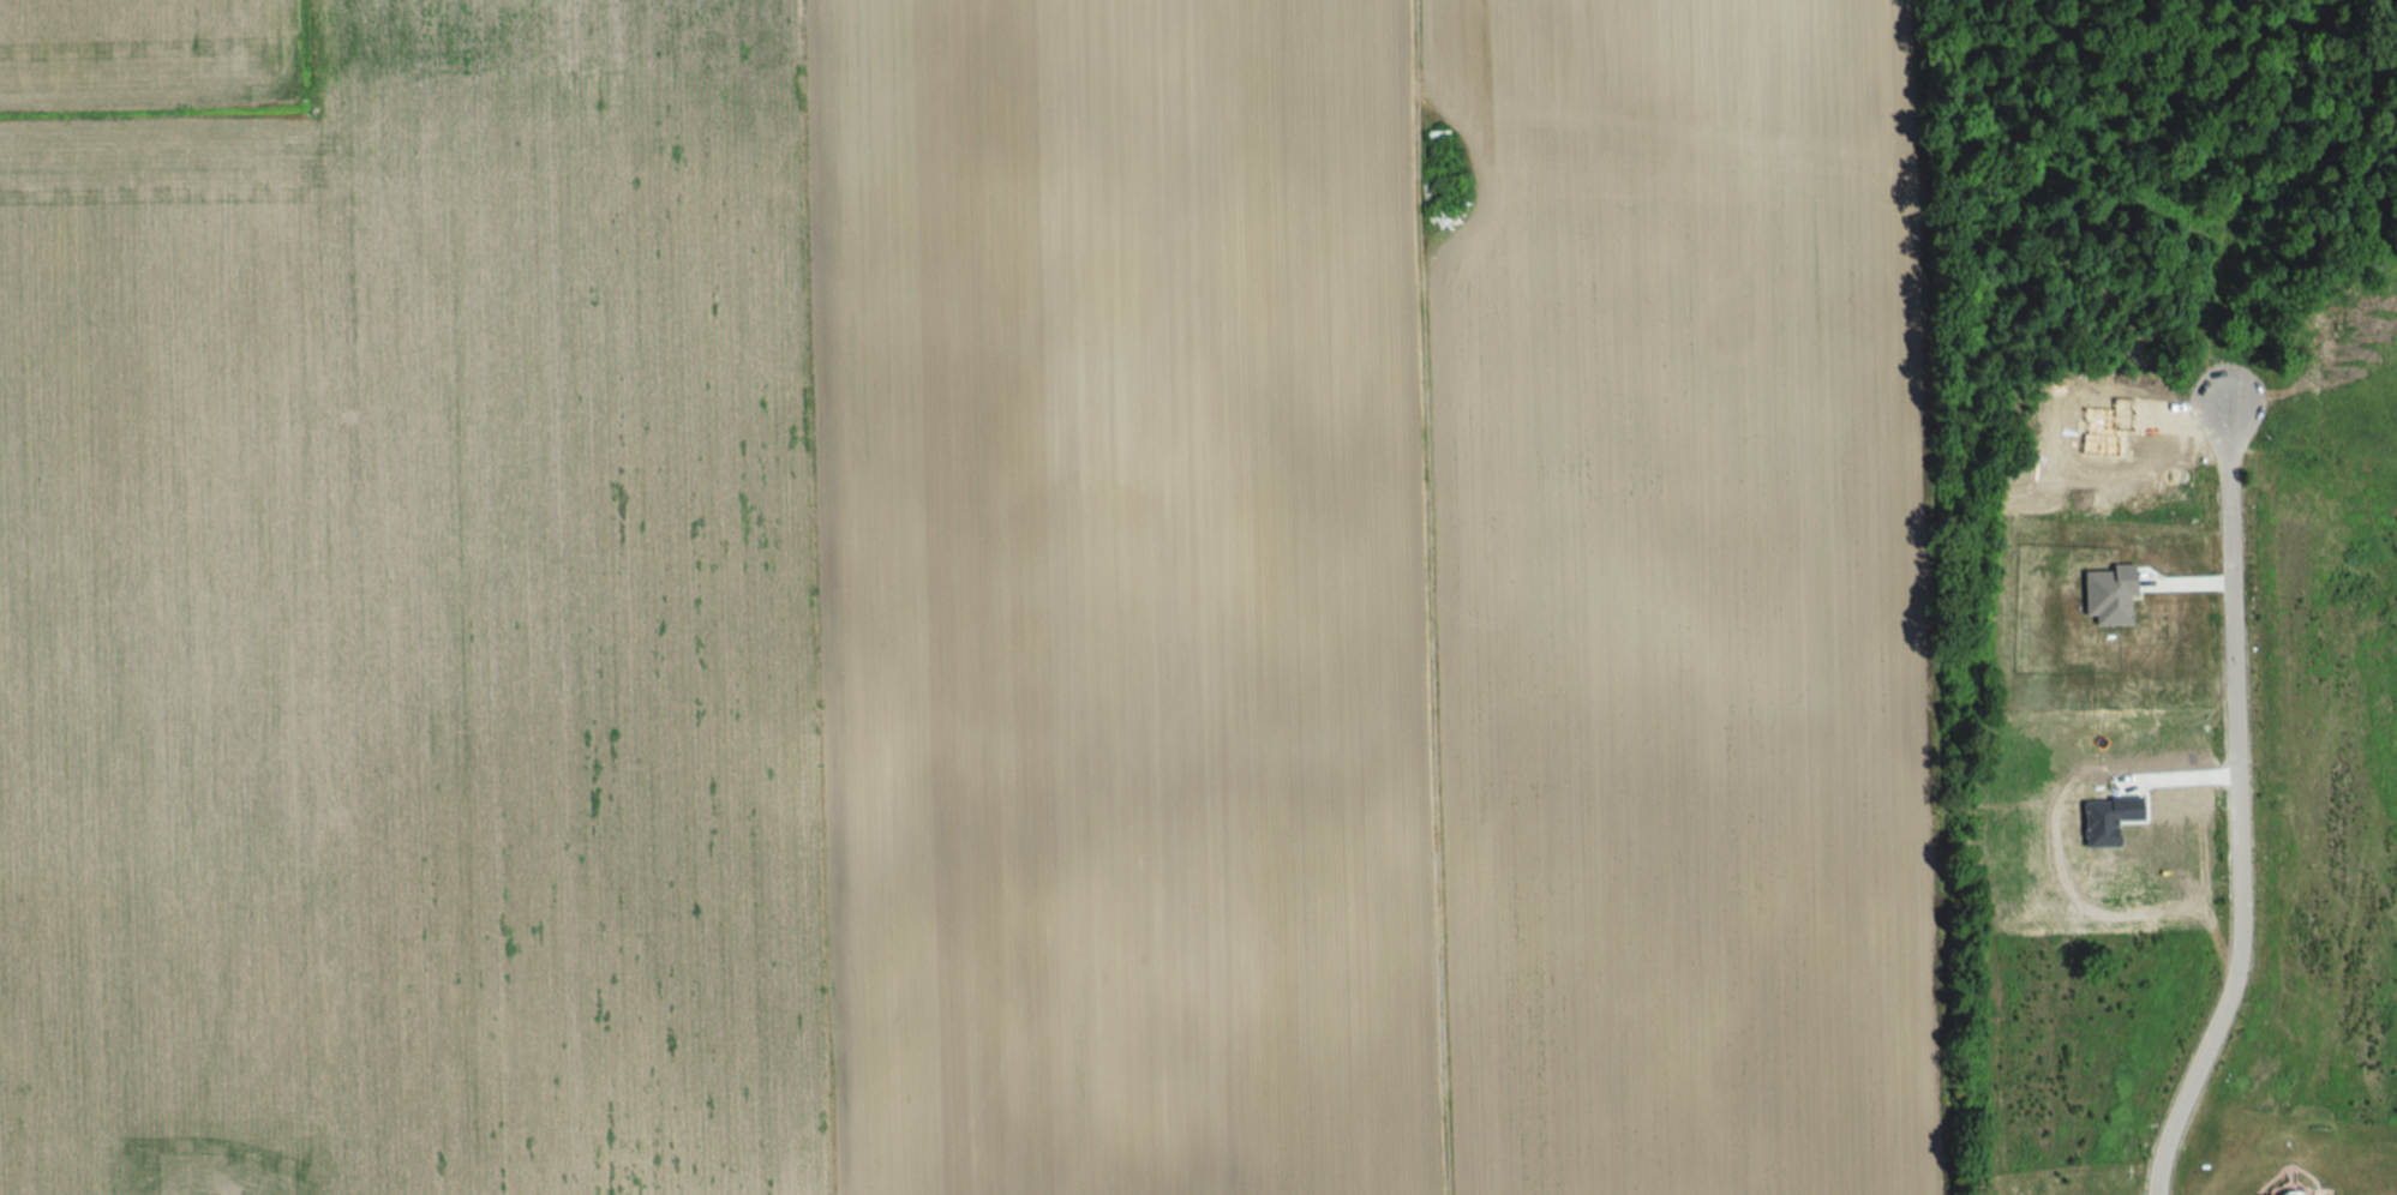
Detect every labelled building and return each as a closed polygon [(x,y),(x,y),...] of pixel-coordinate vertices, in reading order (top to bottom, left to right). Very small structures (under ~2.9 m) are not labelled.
[(2303,1186),(2266,1185),(2266,1194),(2303,1194),(2303,1186)]
